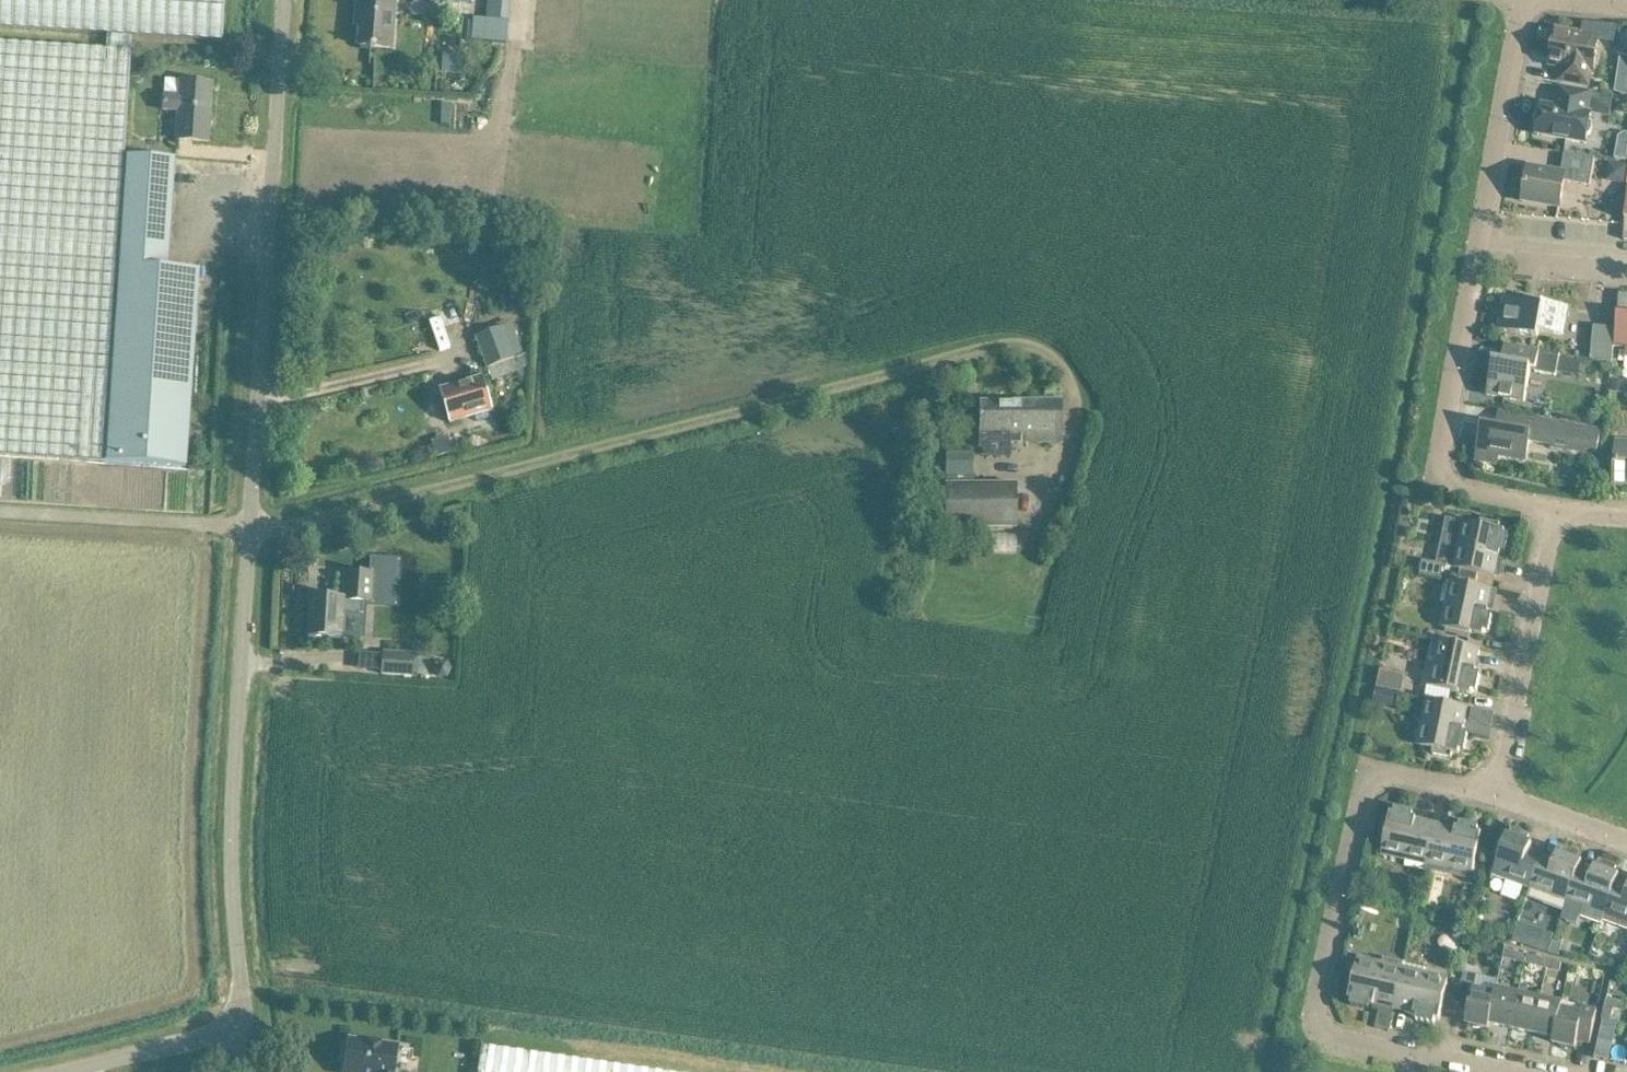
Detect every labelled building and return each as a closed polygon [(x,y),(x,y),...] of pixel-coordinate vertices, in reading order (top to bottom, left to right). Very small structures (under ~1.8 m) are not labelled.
[(223,41),(225,0),(0,0),(0,27),(109,34),(133,35),(223,41)] [(375,49),(375,47),(391,48),(395,0),(358,0),(356,15),(361,15),(358,46),(370,47),(370,48),(375,49)] [(472,39),(507,42),(511,0),(495,0),(493,22),(474,20),(472,39)] [(1556,29),(1550,65),(1562,67),(1560,81),(1589,86),(1591,72),(1593,73),(1599,41),(1614,43),(1617,26),(1579,22),(1577,33),(1556,29)] [(125,155),(132,51),(133,35),(109,34),(108,49),(0,42),(0,455),(105,462),(125,155)] [(463,75),(465,56),(454,55),(452,74),(463,75)] [(213,84),(180,81),(166,80),(164,111),(178,111),(176,140),(209,142),(213,84)] [(1542,105),(1541,112),(1538,112),(1536,115),(1535,119),(1535,123),(1536,127),(1538,127),(1537,135),(1586,143),(1587,136),(1590,136),(1592,133),(1593,129),(1593,125),(1592,122),(1590,121),(1591,113),(1587,113),(1591,91),(1559,85),(1556,101),(1559,101),(1558,107),(1542,105)] [(1529,167),(1523,201),(1560,208),(1565,181),(1590,186),(1595,159),(1565,153),(1562,173),(1529,167)] [(125,155),(105,462),(174,466),(187,468),(200,266),(188,265),(168,264),(169,250),(175,158),(125,155)] [(509,293),(511,309),(527,308),(526,292),(509,293)] [(1619,293),(1616,328),(1614,347),(1626,349),(1625,360),(1626,360),(1626,294),(1619,293)] [(1505,299),(1499,330),(1538,337),(1539,331),(1563,336),(1569,307),(1543,302),(1542,306),(1505,299)] [(1614,347),(1616,328),(1594,326),(1591,360),(1613,364),(1614,347)] [(513,359),(502,327),(476,336),(487,369),(513,359)] [(1494,360),(1487,395),(1525,402),(1531,371),(1557,376),(1557,371),(1560,357),(1560,355),(1505,345),(1502,362),(1494,360)] [(1560,357),(1557,371),(1571,373),(1573,359),(1560,357)] [(481,377),(440,390),(450,423),(492,411),(481,377)] [(1045,402),(979,402),(979,433),(990,433),(990,444),(1063,443),(1062,401),(1054,401),(1053,393),(1045,393),(1045,402)] [(1601,430),(1559,423),(1500,412),(1500,413),(1504,414),(1502,428),(1483,425),(1481,438),(1479,438),(1475,461),(1497,465),(1499,457),(1526,462),(1530,441),(1552,445),(1552,449),(1596,456),(1601,430)] [(1614,483),(1626,485),(1626,443),(1617,442),(1614,483)] [(972,476),(972,453),(946,453),(946,476),(972,476)] [(1016,528),(1016,485),(946,485),(946,529),(1016,528)] [(1444,566),(1461,570),(1460,578),(1477,581),(1478,573),(1496,577),(1501,553),(1506,554),(1510,536),(1505,534),(1506,531),(1500,529),(1501,524),(1481,520),(1480,525),(1468,523),(1463,547),(1438,542),(1433,563),(1423,560),(1420,575),(1442,579),(1444,566)] [(310,597),(308,637),(341,639),(343,615),(361,616),(362,602),(372,603),(372,601),(395,603),(397,564),(398,564),(398,563),(373,562),(373,563),(374,563),(373,574),(345,572),(344,599),(310,597)] [(1446,629),(1484,636),(1485,632),(1489,633),(1493,616),(1488,615),(1493,590),(1446,580),(1441,602),(1451,604),(1446,629)] [(1434,688),(1471,695),(1472,691),(1477,692),(1481,674),(1478,674),(1483,649),(1434,639),(1429,661),(1439,663),(1434,688)] [(383,670),(382,676),(412,678),(413,672),(414,655),(384,653),(383,670)] [(1407,676),(1382,671),(1378,688),(1396,691),(1403,693),(1407,676)] [(1377,687),(1373,704),(1393,708),(1396,691),(1378,688),(1377,687)] [(1469,708),(1421,699),(1417,720),(1427,722),(1422,747),(1433,749),(1432,755),(1452,759),(1453,753),(1459,754),(1460,750),(1465,751),(1468,734),(1464,733),(1469,708)] [(1426,870),(1437,823),(1413,817),(1414,812),(1396,808),(1395,813),(1391,813),(1390,818),(1384,817),(1380,837),(1385,838),(1383,850),(1408,855),(1405,865),(1426,870)] [(1460,828),(1437,823),(1426,870),(1447,874),(1449,865),(1474,870),(1482,833),(1478,832),(1479,827),(1461,823),(1460,828)] [(1507,881),(1530,889),(1540,859),(1528,855),(1532,843),(1528,841),(1530,837),(1513,831),(1511,835),(1507,834),(1506,838),(1501,836),(1494,855),(1499,857),(1491,880),(1505,885),(1507,881)] [(1578,873),(1579,873),(1583,861),(1579,860),(1580,855),(1564,849),(1562,854),(1558,852),(1554,864),(1540,859),(1530,889),(1553,898),(1551,902),(1565,908),(1567,903),(1578,873)] [(1578,873),(1567,903),(1584,909),(1581,917),(1602,924),(1604,916),(1615,886),(1616,886),(1620,874),(1616,873),(1617,868),(1601,862),(1599,867),(1595,865),(1591,877),(1579,873),(1578,873)] [(1616,886),(1615,886),(1604,916),(1626,924),(1625,929),(1626,929),(1626,891),(1616,886)] [(1405,907),(1403,914),(1414,916),(1417,904),(1411,903),(1405,907)] [(1522,947),(1558,958),(1564,937),(1528,926),(1522,947)] [(1527,955),(1518,953),(1505,950),(1503,959),(1525,964),(1527,955)] [(1547,969),(1549,960),(1536,957),(1534,966),(1547,969)] [(1394,1010),(1405,963),(1384,958),(1382,968),(1357,962),(1354,974),(1349,973),(1345,992),(1350,994),(1349,1000),(1353,1001),(1351,1006),(1369,1010),(1371,1005),(1394,1010)] [(1562,963),(1549,960),(1547,969),(1560,971),(1562,963)] [(1426,967),(1405,963),(1394,1010),(1418,1015),(1417,1021),(1435,1025),(1436,1019),(1440,1020),(1448,983),(1423,977),(1426,967)] [(1496,994),(1495,993),(1474,989),(1475,983),(1462,981),(1456,1008),(1469,1010),(1466,1023),(1489,1029),(1490,1023),(1489,1023),(1496,994)] [(1511,1028),(1519,993),(1496,988),(1495,993),(1496,994),(1489,1023),(1490,1023),(1511,1028)] [(1533,1033),(1541,998),(1519,993),(1511,1028),(1533,1033)] [(1561,1008),(1562,1008),(1563,1003),(1541,998),(1533,1033),(1554,1038),(1561,1008)] [(1607,998),(1605,1007),(1602,1020),(1611,1022),(1614,1009),(1622,1010),(1624,1001),(1607,998)] [(1582,1013),(1562,1008),(1561,1008),(1554,1038),(1553,1043),(1576,1048),(1577,1041),(1590,1044),(1598,1011),(1584,1008),(1582,1013)] [(349,1039),(349,1044),(345,1044),(343,1058),(347,1058),(345,1071),(394,1071),(398,1046),(349,1039)] [(482,1047),(478,1071),(654,1071),(482,1047)]
